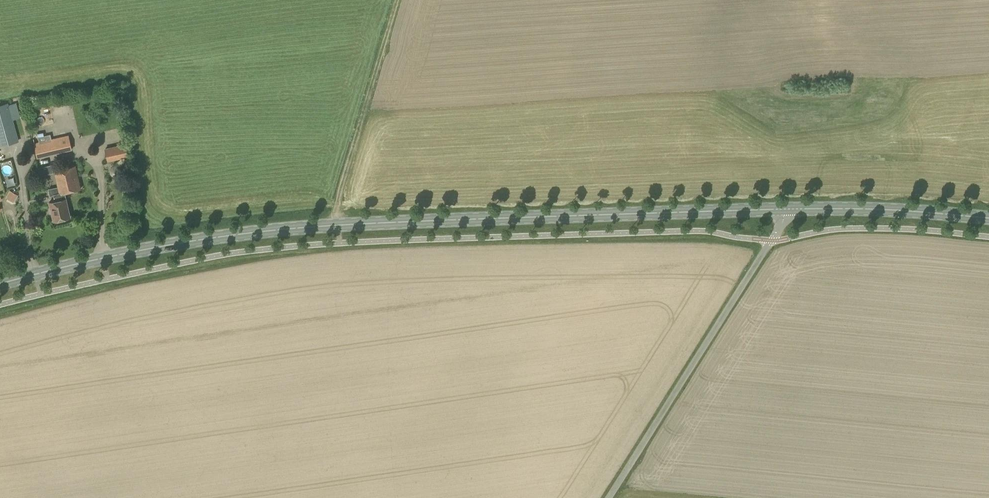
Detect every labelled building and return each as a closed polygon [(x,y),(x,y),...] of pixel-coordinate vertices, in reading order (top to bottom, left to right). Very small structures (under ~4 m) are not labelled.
[(18,140),(9,106),(0,108),(0,145),(18,140)] [(38,137),(39,142),(34,143),(37,158),(72,150),(68,134),(51,138),(50,134),(38,137)] [(108,160),(128,156),(125,144),(106,148),(108,160)] [(75,165),(55,170),(59,186),(49,188),(51,195),(54,194),(55,200),(50,201),(54,220),(70,216),(65,191),(81,188),(75,165)]
